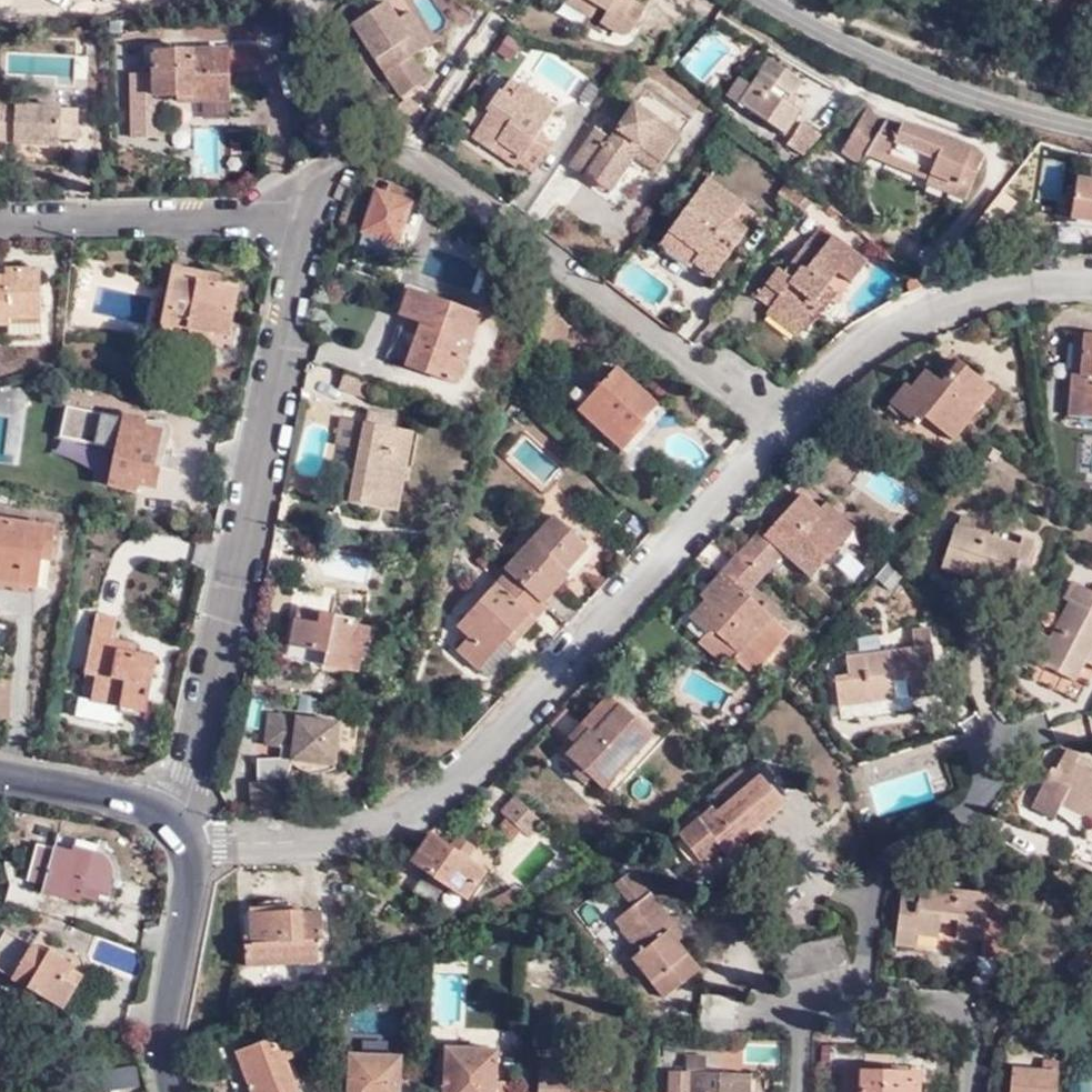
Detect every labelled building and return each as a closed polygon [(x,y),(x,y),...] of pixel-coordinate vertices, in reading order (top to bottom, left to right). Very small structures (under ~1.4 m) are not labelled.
[(594,2),(591,0),(565,0),(588,14),(594,2)] [(594,2),(604,8),(598,20),(617,34),(623,33),(629,30),(642,6),(632,0),(591,0),(594,2)] [(412,53),(392,20),(380,1),(345,24),(394,97),(421,80),(406,55),(412,53)] [(405,11),(392,20),(412,53),(425,45),(405,11)] [(259,50),(152,51),(153,94),(197,94),(197,102),(230,101),(229,69),(261,69),(259,50)] [(798,79),(765,58),(749,83),(737,77),(724,97),(778,133),(794,111),(782,102),(798,79)] [(511,88),(547,110),(557,95),(521,73),(511,88)] [(528,137),(547,110),(511,88),(509,90),(499,85),(491,97),(488,94),(476,111),(480,115),(465,141),(483,153),(489,145),(514,159),(510,164),(524,174),(542,146),(528,137)] [(17,142),(17,143),(60,146),(62,107),(19,105),(19,106),(2,105),(2,104),(0,104),(0,141),(17,142)] [(859,165),(865,157),(885,122),(867,108),(839,152),(859,165)] [(635,152),(657,168),(674,142),(629,110),(605,145),(590,134),(563,173),(578,184),(580,180),(603,197),(628,161),(635,152)] [(928,175),(926,181),(924,185),(965,201),(983,154),(902,121),(899,128),(887,159),(928,175)] [(813,133),(798,122),(782,144),(797,154),(813,133)] [(865,157),(926,181),(928,175),(887,159),(899,128),(885,122),(865,157)] [(507,169),(510,164),(514,159),(489,145),(483,153),(484,154),(507,169)] [(650,178),(657,168),(635,152),(628,161),(650,178)] [(708,177),(669,230),(697,250),(687,264),(708,280),(744,233),(731,224),(745,205),(708,177)] [(780,197),(795,209),(811,190),(796,177),(780,197)] [(1080,178),(1073,219),(1091,222),(1091,179),(1080,178)] [(355,241),(390,254),(412,193),(390,184),(387,192),(376,188),(355,241)] [(1020,201),(1005,189),(978,222),(991,233),(1020,201)] [(811,190),(795,209),(802,215),(817,195),(811,190)] [(697,250),(669,230),(659,243),(687,264),(697,250)] [(775,303),(806,327),(822,307),(826,309),(838,295),(828,287),(838,273),(853,283),(868,264),(833,238),(819,257),(805,248),(793,263),(801,269),(793,279),(785,273),(778,270),(758,296),(772,307),(775,303)] [(801,269),(793,263),(785,273),(793,279),(801,269)] [(205,280),(207,272),(173,266),(161,328),(190,334),(191,328),(227,335),(236,286),(219,282),(205,280)] [(16,270),(17,278),(5,278),(0,278),(0,325),(8,325),(9,318),(39,318),(39,269),(16,270)] [(17,278),(16,270),(5,270),(5,278),(17,278)] [(220,275),(207,272),(205,280),(219,282),(220,275)] [(906,283),(906,295),(908,293),(920,287),(908,276),(906,283)] [(475,315),(405,291),(396,318),(405,321),(407,322),(420,325),(416,336),(405,369),(452,385),(475,315)] [(798,337),(806,327),(775,303),(772,307),(767,314),(798,337)] [(39,318),(9,318),(8,325),(0,325),(0,333),(39,333),(39,318)] [(403,332),(416,336),(420,325),(407,322),(403,332)] [(1085,328),(1082,375),(1071,374),(1069,411),(1091,413),(1091,329),(1085,328)] [(993,389),(960,361),(943,382),(929,370),(914,388),(907,382),(891,402),(918,424),(925,416),(952,439),(993,389)] [(658,407),(615,369),(578,410),(622,450),(646,426),(642,423),(658,407)] [(364,381),(332,371),(328,385),(359,396),(364,381)] [(116,445),(108,482),(129,487),(131,480),(158,485),(162,466),(155,465),(164,428),(145,424),(147,417),(124,412),(124,415),(67,402),(60,432),(116,445)] [(364,419),(387,422),(389,412),(366,409),(364,419)] [(329,444),(348,446),(352,418),(333,415),(329,444)] [(408,424),(387,422),(364,419),(352,418),(348,446),(340,498),(397,506),(408,424)] [(756,531),(738,551),(762,573),(780,553),(808,577),(852,530),(824,505),(817,511),(801,496),(762,536),(756,531)] [(625,504),(612,520),(632,538),(646,524),(625,504)] [(968,519),(953,515),(938,569),(962,574),(963,571),(998,580),(997,584),(1016,588),(1031,538),(1017,534),(1014,543),(965,530),(968,519)] [(549,517),(500,572),(503,575),(539,606),(565,576),(563,574),(585,550),(549,517)] [(0,518),(0,580),(37,585),(42,549),(50,549),(54,526),(0,518)] [(762,573),(738,551),(718,573),(723,578),(702,601),(686,619),(702,635),(694,643),(724,671),(732,663),(749,678),(787,635),(743,594),(762,573)] [(723,578),(718,573),(696,596),(702,601),(723,578)] [(519,639),(544,611),(539,606),(503,575),(457,627),(468,638),(455,653),(477,674),(513,633),(519,639)] [(1071,577),(1059,595),(1065,599),(1046,636),(1036,631),(1020,661),(1033,668),(1037,661),(1071,680),(1082,660),(1091,665),(1091,589),(1071,577)] [(355,620),(298,609),(296,621),(290,620),(284,657),(359,671),(362,657),(365,657),(371,626),(355,623),(355,620)] [(121,706),(120,710),(145,716),(158,655),(134,651),(135,643),(112,639),(116,618),(98,614),(86,672),(97,674),(92,699),(121,706)] [(927,627),(910,628),(911,649),(844,656),(846,676),(833,677),(834,703),(888,698),(886,677),(905,675),(907,691),(933,689),(927,627)] [(117,720),(120,710),(121,706),(92,699),(81,696),(77,711),(117,720)] [(591,736),(617,708),(605,697),(565,738),(573,745),(587,732),(591,736)] [(651,739),(617,708),(591,736),(587,732),(573,745),(563,756),(599,791),(651,739)] [(282,740),(280,747),(291,748),(291,760),(293,763),(304,770),(312,773),(323,773),(332,769),(338,765),(336,759),(339,720),(267,713),(264,738),(282,740)] [(264,745),(280,747),(282,740),(264,738),(264,745)] [(1072,761),(1077,752),(1064,745),(1053,766),(1049,765),(1028,804),(1051,816),(1059,801),(1088,816),(1086,819),(1091,822),(1091,772),(1072,761)] [(739,769),(712,793),(722,803),(712,813),(708,809),(676,837),(700,865),(720,849),(723,854),(782,807),(760,779),(755,782),(751,778),(748,780),(739,769)] [(253,782),(254,813),(288,811),(287,781),(253,782)] [(541,823),(514,797),(499,813),(526,839),(541,823)] [(428,834),(408,860),(464,900),(483,874),(428,834)] [(104,854),(72,845),(71,849),(36,840),(25,874),(42,879),(40,886),(79,897),(81,893),(95,898),(97,891),(109,895),(114,873),(112,866),(109,859),(104,854)] [(631,875),(616,887),(634,910),(615,924),(640,956),(633,962),(664,1000),(699,971),(679,945),(682,942),(653,906),(655,904),(631,875)] [(986,892),(902,883),(892,940),(914,943),(915,930),(937,932),(940,914),(956,916),(954,933),(981,934),(978,953),(997,956),(1001,918),(984,916),(986,892)] [(513,892),(495,901),(500,913),(518,905),(513,892)] [(301,908),(252,910),(253,944),(247,944),(248,965),(318,962),(317,939),(322,940),(321,910),(302,911),(301,908)] [(74,967),(76,965),(52,950),(50,954),(6,929),(0,940),(0,969),(65,1007),(77,985),(68,980),(74,967)] [(839,930),(822,936),(832,964),(848,959),(839,930)] [(822,936),(806,941),(816,970),(832,964),(822,936)] [(806,941),(797,943),(788,947),(800,975),(816,970),(806,941)] [(775,952),(786,979),(800,975),(788,947),(775,952)] [(1089,952),(1087,955),(1076,948),(1070,958),(1091,971),(1091,954),(1089,952)] [(84,973),(74,967),(68,980),(77,985),(84,973)] [(699,998),(699,1016),(712,1017),(713,998),(699,998)] [(273,1091),(300,1091),(286,1056),(297,1052),(295,1045),(287,1047),(281,1033),(234,1052),(248,1091),(252,1091),(271,1086),(273,1091)] [(518,1081),(497,1080),(498,1049),(445,1048),(444,1091),(518,1091),(518,1081)] [(349,1053),(348,1091),(399,1091),(400,1055),(349,1053)] [(750,1076),(707,1074),(707,1058),(688,1057),(687,1072),(671,1072),(670,1091),(749,1091),(750,1076)] [(1038,1059),(1037,1070),(1008,1068),(1006,1091),(1048,1091),(1051,1061),(1038,1059)] [(540,1062),(539,1091),(616,1091),(616,1088),(612,1088),(612,1080),(598,1079),(597,1082),(576,1081),(576,1064),(540,1062)] [(915,1066),(905,1066),(905,1071),(840,1068),(839,1091),(913,1091),(915,1066)]
